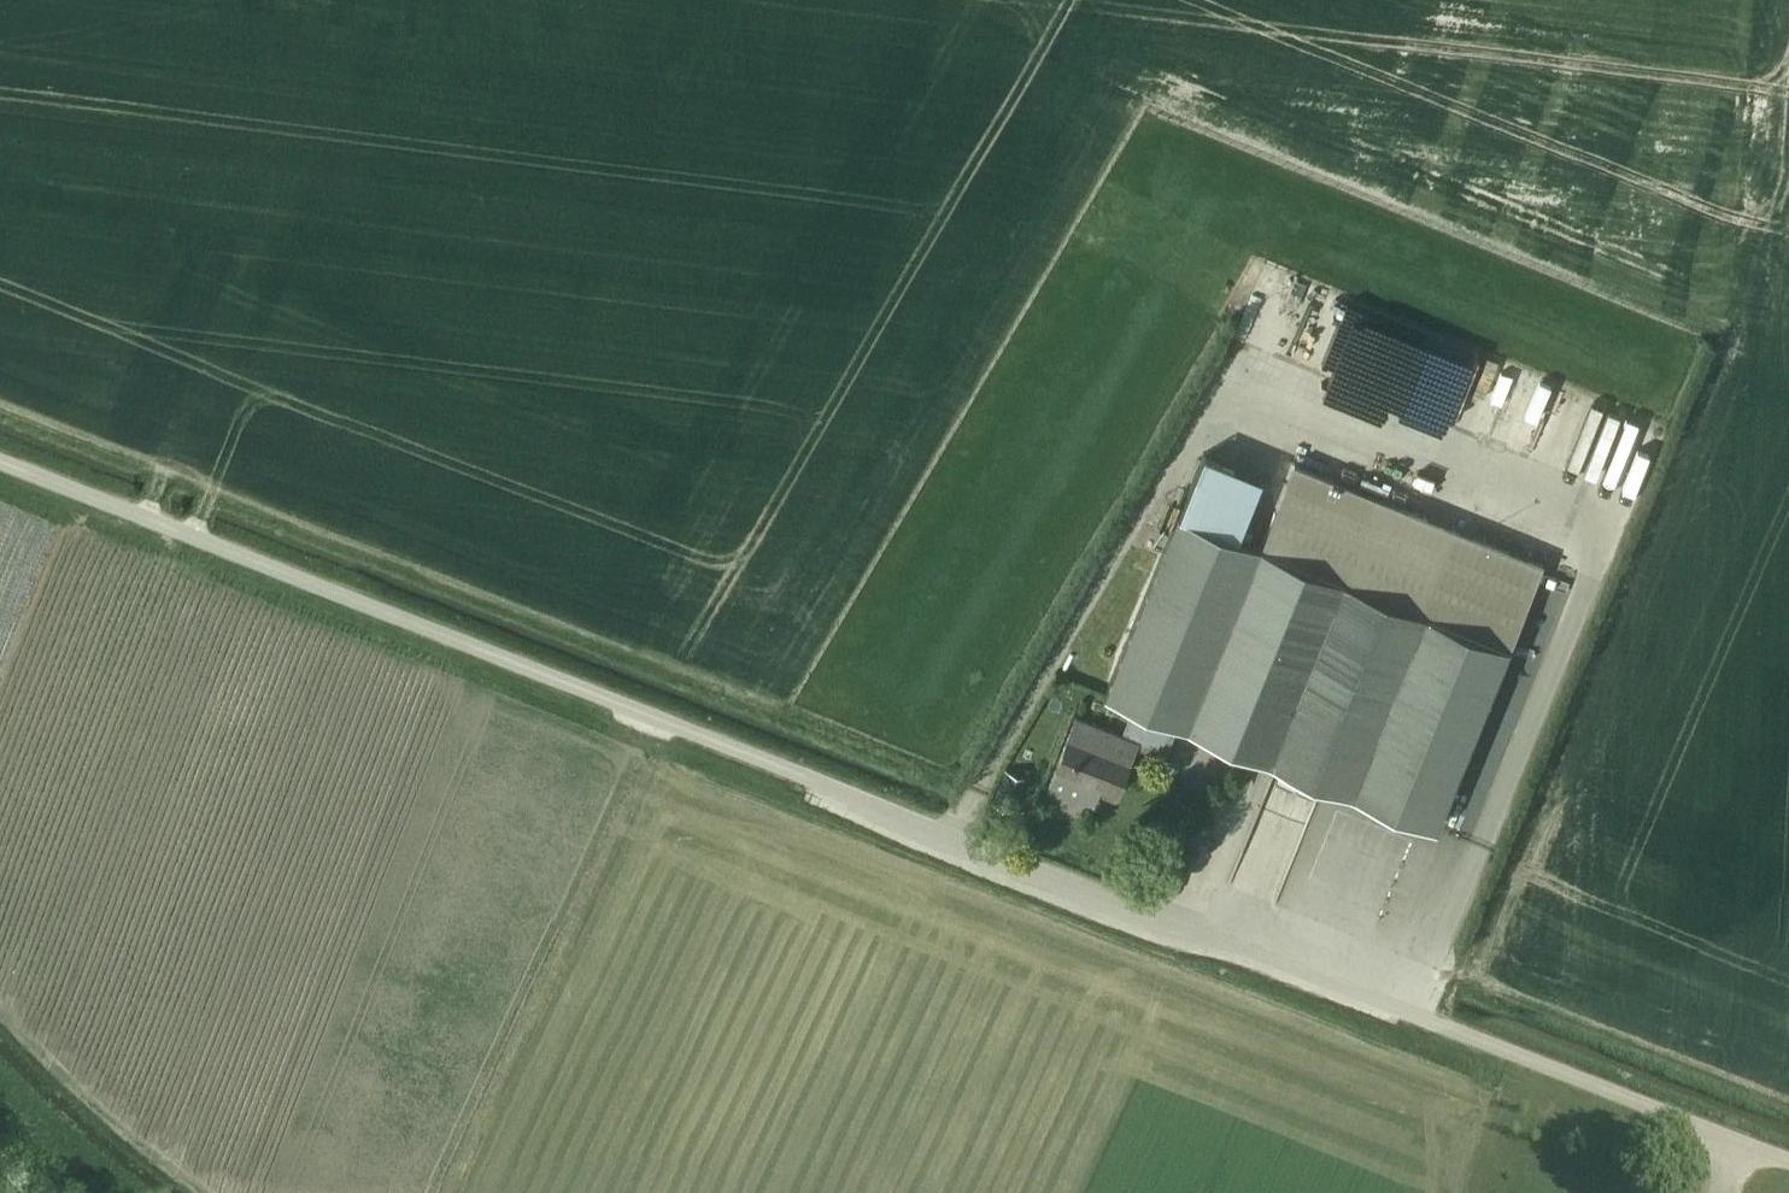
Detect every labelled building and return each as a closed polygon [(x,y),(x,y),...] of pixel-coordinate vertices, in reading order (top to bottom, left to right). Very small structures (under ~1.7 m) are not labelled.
[(1206,452),(1179,513),(1240,538),(1266,477),(1206,452)] [(1179,513),(1102,691),(1196,730),(1244,749),(1278,763),(1289,767),(1310,776),(1325,782),(1436,827),(1544,563),(1295,464),(1261,547),(1240,538),(1179,513)] [(1071,729),(1053,774),(1055,775),(1102,796),(1115,800),(1133,755),(1136,747),(1164,758),(1178,725),(1133,708),(1117,748),(1071,729)]
